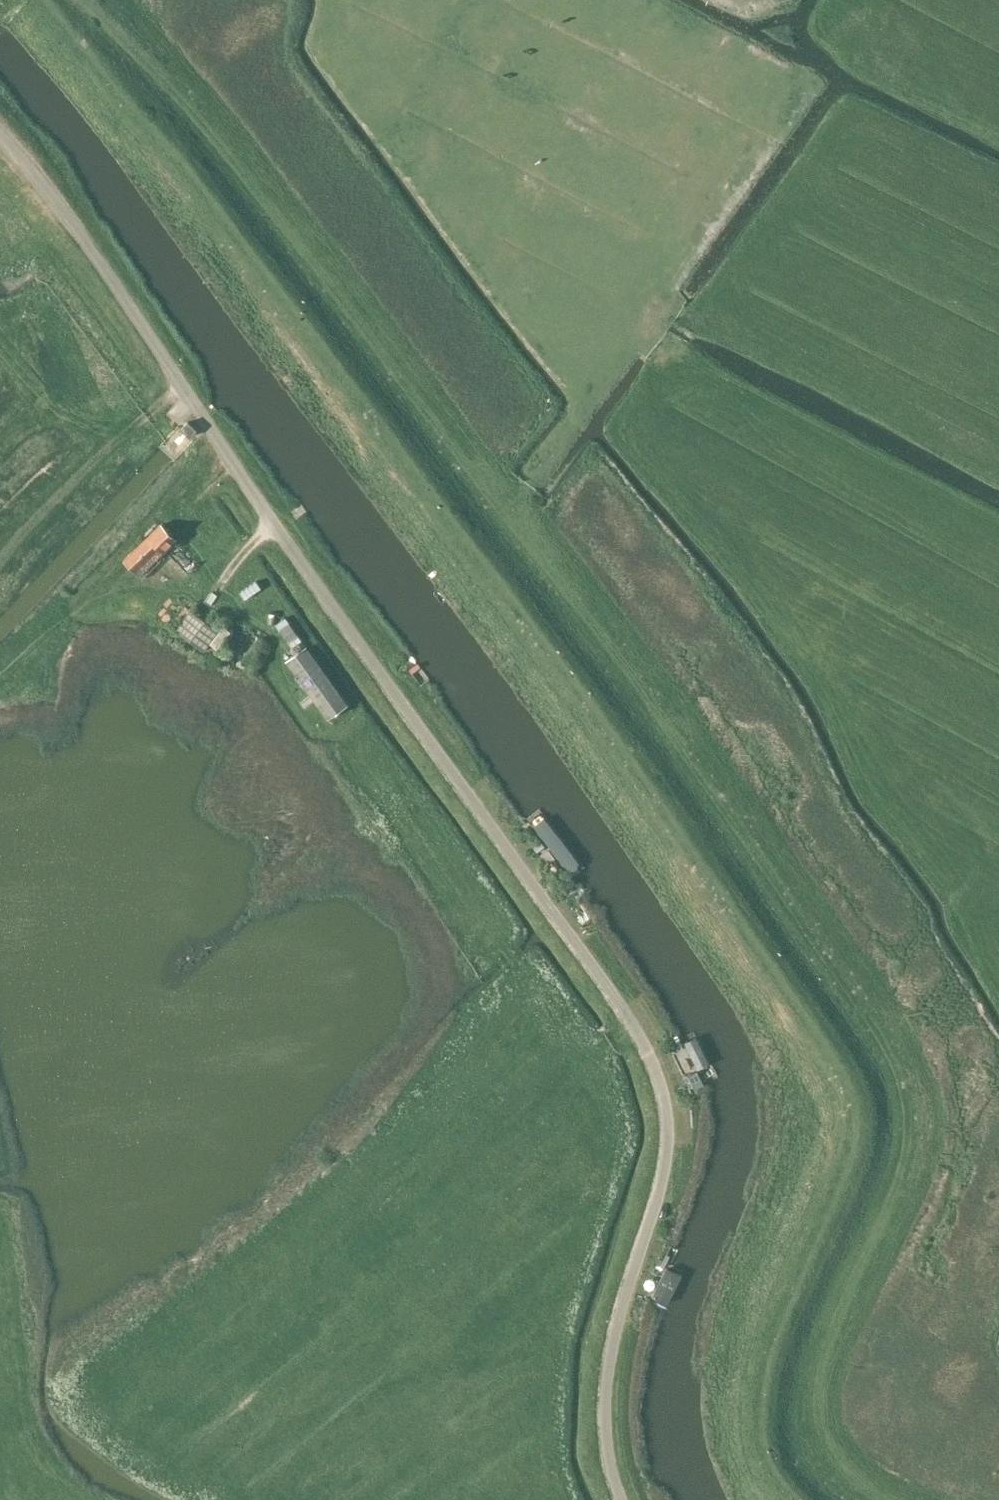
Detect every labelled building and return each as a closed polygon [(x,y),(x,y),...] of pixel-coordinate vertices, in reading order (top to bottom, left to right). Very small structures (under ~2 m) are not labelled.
[(197,430),(187,421),(180,428),(190,437),(197,430)] [(176,540),(160,524),(123,559),(139,576),(176,540)] [(199,564),(179,543),(168,554),(188,575),(199,564)] [(175,629),(204,651),(219,631),(189,609),(175,629)] [(305,648),(287,661),(330,719),(347,706),(305,648)]
